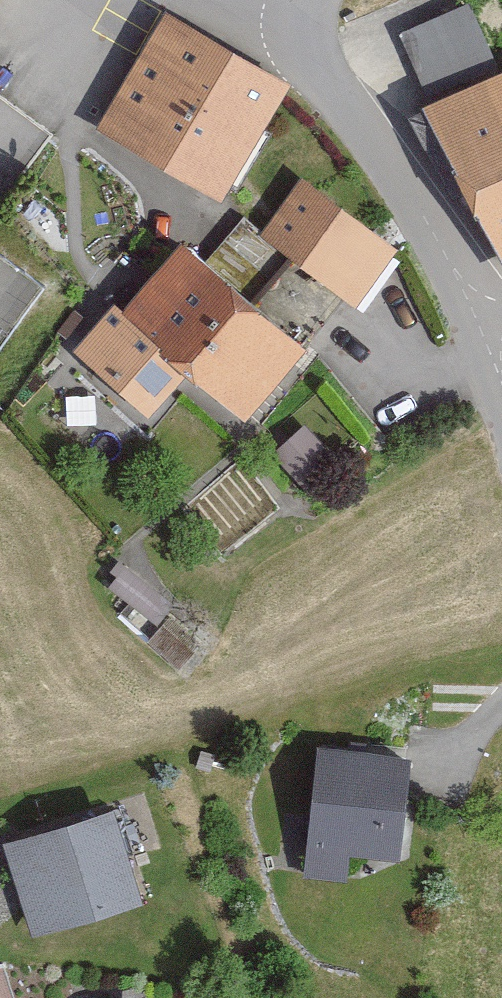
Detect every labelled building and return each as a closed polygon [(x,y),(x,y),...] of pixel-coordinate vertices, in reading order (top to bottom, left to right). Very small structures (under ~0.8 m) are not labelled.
[(403,24),(427,78),(501,45),(501,43),(483,0),(457,0),(403,24)] [(287,87),(160,18),(95,129),(218,207),(287,87)] [(433,100),(501,276),(501,73),(433,100)] [(395,253),(298,181),(255,238),(236,224),(205,266),(176,245),(124,315),(109,304),(66,362),(147,423),(184,375),(248,422),(341,298),(354,308),(395,253)] [(272,457),(310,497),(342,467),(303,427),(272,457)] [(102,583),(157,627),(174,606),(120,561),(102,583)] [(145,642),(178,673),(204,645),(171,614),(145,642)] [(405,755),(308,757),(303,880),(351,880),(355,855),(396,858),(405,755)] [(113,815),(0,845),(0,847),(32,944),(143,908),(113,815)]
